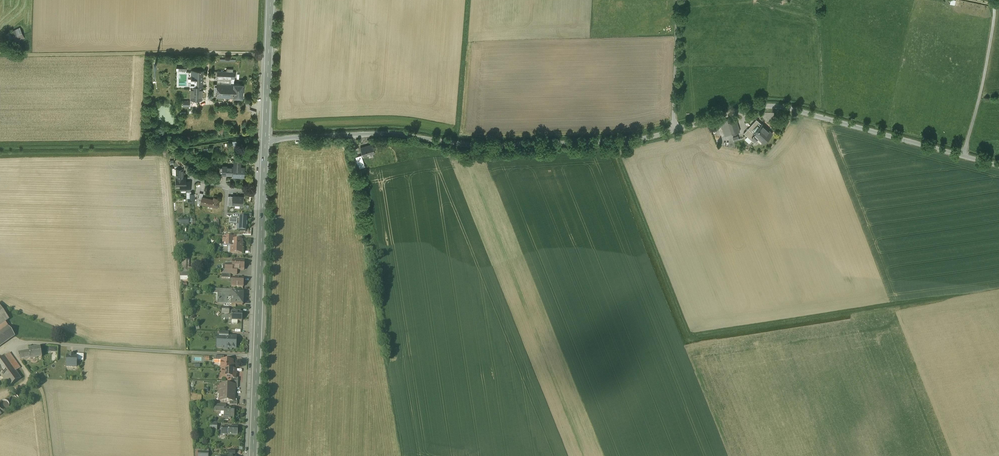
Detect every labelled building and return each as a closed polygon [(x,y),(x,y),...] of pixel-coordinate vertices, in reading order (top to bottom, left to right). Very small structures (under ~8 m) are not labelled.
[(17,41),(26,37),(21,27),(12,31),(17,41)] [(203,71),(192,71),(191,100),(198,100),(202,100),(203,71)] [(236,72),(217,71),(217,96),(233,97),(234,83),(235,79),(236,72)] [(234,83),(233,97),(243,97),(243,84),(234,83)] [(736,120),(728,122),(732,134),(740,132),(736,120)] [(762,125),(757,120),(748,129),(754,134),(762,125)] [(762,125),(754,134),(764,143),(772,134),(762,125)] [(372,144),(361,148),(364,156),(375,152),(372,144)] [(185,164),(178,157),(175,160),(182,167),(185,164)] [(233,167),(223,166),(222,174),(233,175),(233,167)] [(241,167),(233,166),(233,167),(233,175),(243,176),(243,167),(241,167)] [(190,182),(186,182),(185,177),(183,177),(177,177),(176,177),(177,185),(181,185),(181,191),(186,191),(186,190),(190,190),(190,182)] [(233,195),(232,204),(243,205),(243,196),(233,195)] [(202,197),(201,203),(217,207),(219,201),(218,201),(218,198),(214,197),(213,200),(202,197)] [(227,238),(223,238),(223,247),(231,247),(231,241),(227,241),(227,238)] [(236,240),(231,240),(231,241),(231,247),(231,253),(242,254),(242,241),(236,240)] [(244,261),(233,261),(233,265),(232,270),(237,270),(244,270),(244,261)] [(233,265),(226,265),(226,267),(223,267),(222,267),(222,271),(222,274),(231,275),(237,275),(237,270),(232,270),(233,265)] [(189,273),(180,272),(181,280),(188,281),(189,273)] [(244,279),(232,278),(232,286),(243,287),(244,279)] [(243,294),(232,293),(232,295),(232,304),(242,305),(243,294)] [(221,295),(219,294),(219,304),(232,304),(232,295),(221,295)] [(5,323),(9,320),(0,307),(0,326),(5,323)] [(241,311),(232,311),(232,324),(237,324),(237,321),(242,321),(242,313),(241,313),(241,311)] [(0,332),(0,347),(15,336),(8,327),(0,332)] [(228,337),(221,337),(221,346),(223,347),(223,349),(227,350),(227,348),(229,349),(231,350),(232,349),(234,349),(234,345),(236,345),(236,337),(228,337)] [(29,352),(19,354),(19,357),(19,358),(20,358),(20,360),(30,359),(31,359),(42,358),(41,348),(29,350),(29,352)] [(0,360),(0,374),(9,387),(21,379),(16,371),(21,368),(10,353),(0,360)] [(77,357),(67,356),(66,367),(76,367),(77,361),(77,357)] [(224,361),(222,361),(221,365),(221,370),(222,370),(222,369),(233,370),(233,361),(224,361)] [(233,370),(222,369),(222,370),(221,372),(222,373),(222,375),(225,375),(225,379),(226,379),(227,380),(229,379),(231,379),(235,379),(235,376),(234,375),(235,370),(233,370)] [(231,386),(220,385),(220,393),(234,394),(235,388),(235,386),(231,386)] [(234,394),(220,393),(220,401),(230,402),(234,402),(234,400),(234,394)] [(15,397),(13,396),(12,397),(11,397),(10,398),(10,399),(9,400),(9,401),(9,402),(10,402),(10,403),(11,404),(12,404),(13,405),(14,405),(15,404),(16,404),(17,403),(17,402),(18,402),(18,401),(18,400),(17,399),(17,398),(16,397),(15,397)] [(4,401),(3,401),(2,402),(1,402),(0,403),(0,409),(0,410),(1,410),(2,411),(3,411),(4,411),(6,411),(7,410),(8,410),(9,409),(9,408),(9,407),(9,406),(9,405),(9,404),(9,403),(8,403),(7,402),(7,401),(6,401),(4,401)] [(226,408),(224,408),(224,412),(224,420),(224,421),(229,422),(229,420),(231,420),(234,420),(234,409),(226,408)] [(219,423),(210,422),(210,431),(217,431),(217,423),(219,423)] [(237,428),(228,427),(228,428),(228,435),(228,436),(237,436),(237,428)]
